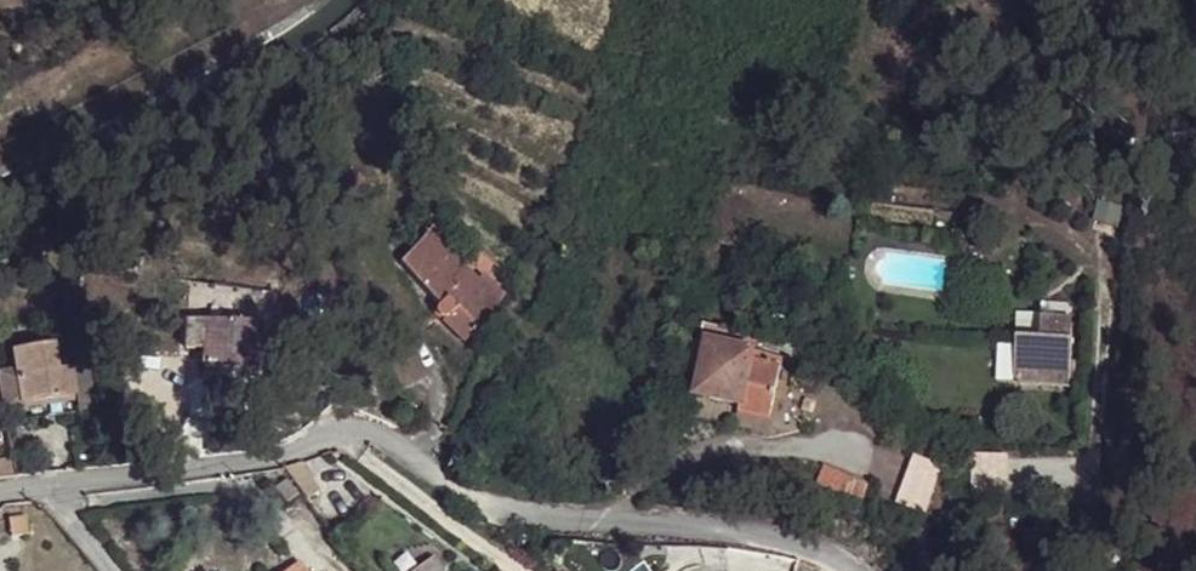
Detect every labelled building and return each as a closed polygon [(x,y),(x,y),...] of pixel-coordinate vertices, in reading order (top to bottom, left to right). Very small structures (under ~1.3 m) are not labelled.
[(330,156),(340,140),(330,133),(320,150),(330,156)] [(474,284),(424,236),(400,262),(439,304),(436,309),(436,313),(441,317),(446,317),(442,321),(464,342),(478,327),(497,306),(474,284)] [(483,274),(474,284),(497,306),(505,296),(483,274)] [(1068,385),(1071,304),(1041,302),(1039,338),(1015,337),(1013,377),(1020,384),(1068,385)] [(259,324),(186,321),(185,349),(204,350),(203,368),(226,369),(226,378),(257,380),(259,324)] [(682,393),(696,396),(706,345),(693,342),(682,393)] [(738,411),(769,418),(781,369),(772,367),(774,358),(707,343),(706,345),(696,396),(739,405),(738,411)] [(53,344),(13,352),(16,371),(22,404),(76,395),(71,369),(71,368),(58,370),(53,344)] [(88,366),(71,369),(76,395),(93,392),(88,366)] [(0,374),(0,390),(4,413),(23,410),(22,404),(16,371),(0,374)] [(308,461),(304,457),(300,460),(304,465),(308,461)] [(15,477),(11,459),(0,460),(0,479),(15,477)] [(301,463),(284,468),(308,500),(320,490),(305,470),(301,463)] [(860,480),(823,465),(816,482),(853,497),(860,480)] [(296,495),(285,480),(274,488),(286,503),(296,495)] [(28,533),(25,515),(8,518),(11,536),(28,533)] [(414,570),(440,570),(431,559),(414,570)] [(287,570),(305,570),(298,563),(287,570)]
